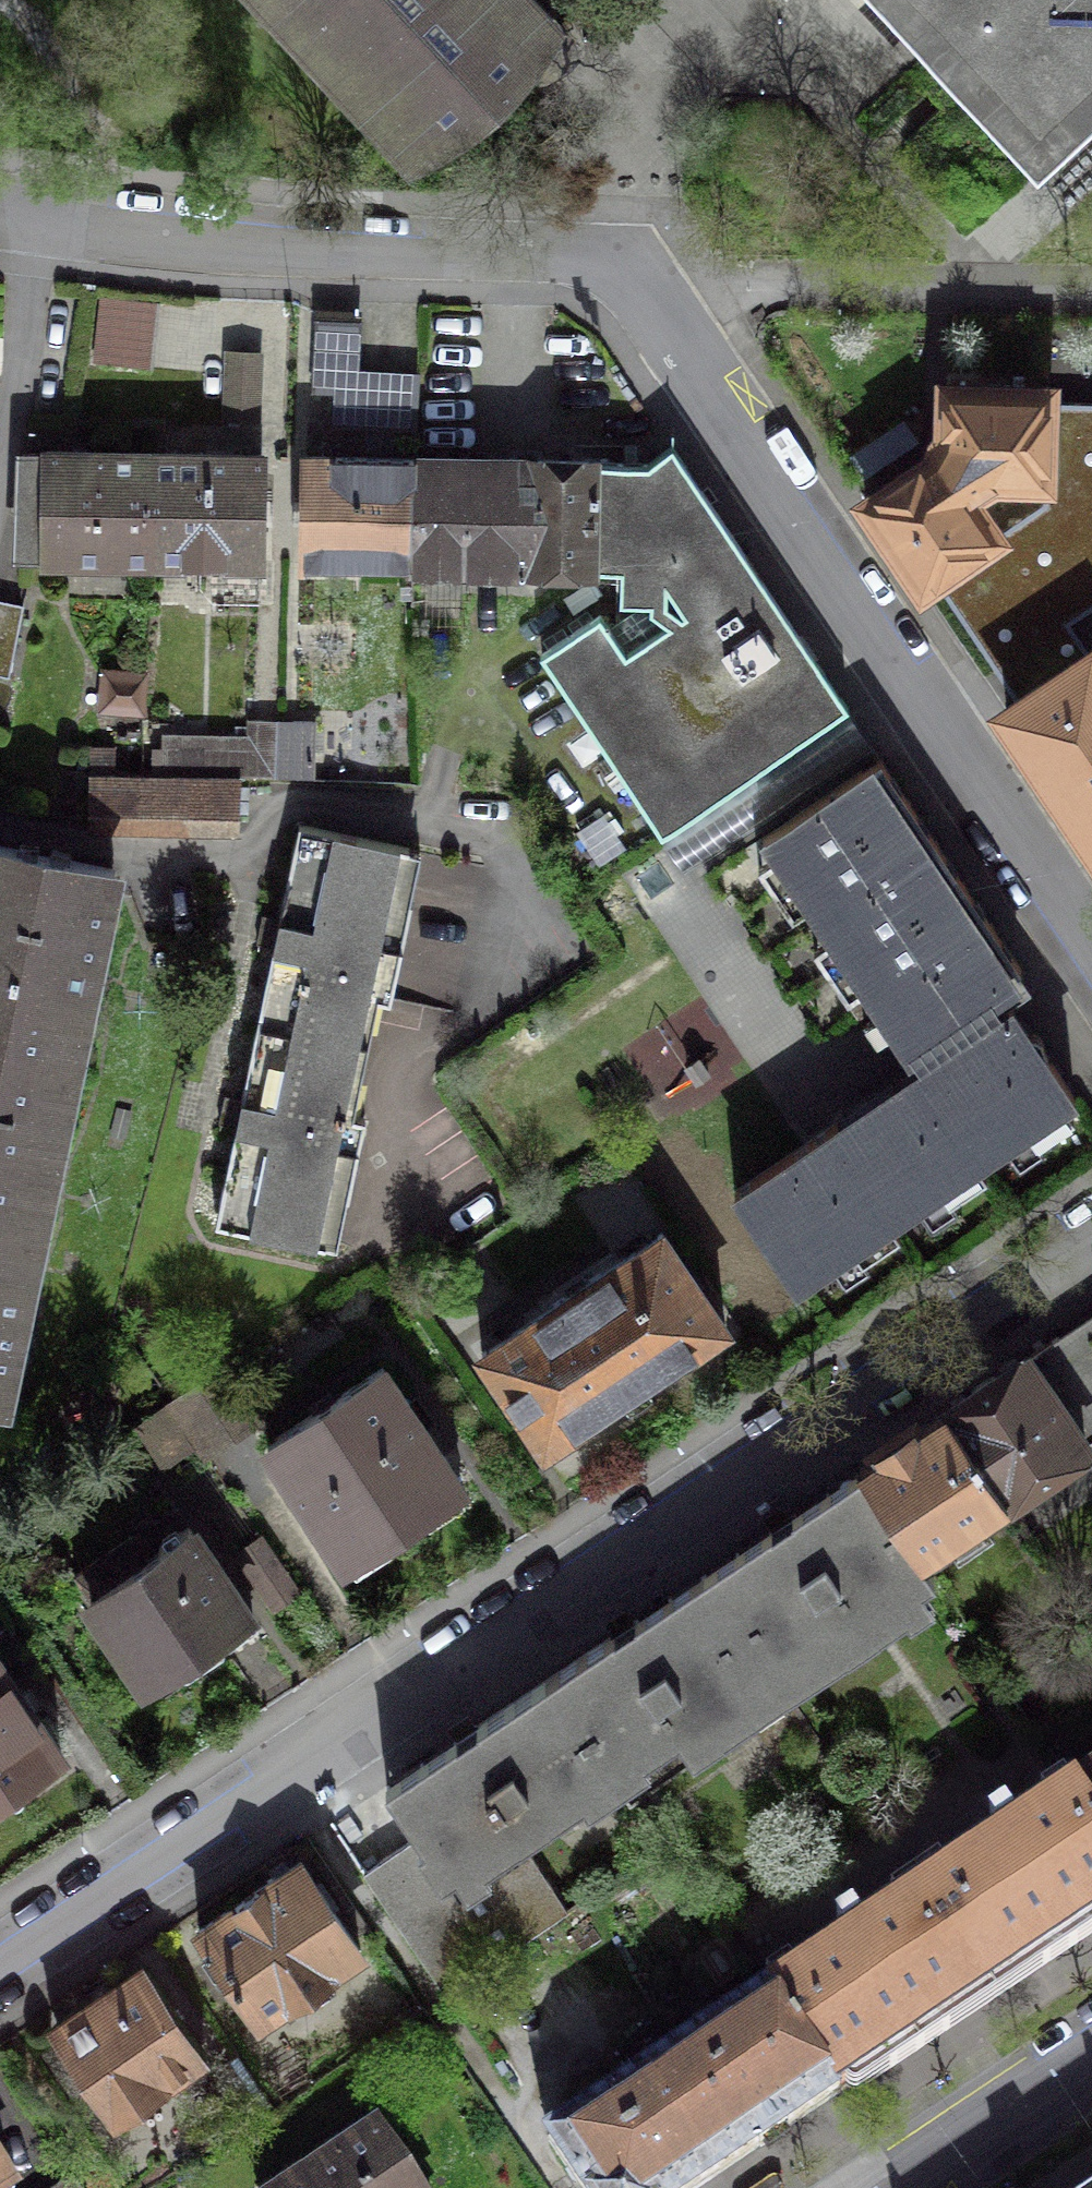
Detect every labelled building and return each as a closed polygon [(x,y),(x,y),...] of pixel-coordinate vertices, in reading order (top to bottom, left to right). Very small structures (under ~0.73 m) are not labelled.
[(532,0),(265,0),(410,157),(430,147),(452,134),(481,113),(502,92),(519,74),(539,48),(554,24),(532,0)] [(1091,121),(1091,0),(876,0),(1036,173),(1091,121)] [(158,302),(101,296),(94,362),(152,367),(158,302)] [(314,389),(353,390),(353,370),(356,313),(317,311),(314,389)] [(259,351),(227,350),(225,417),(257,418),(259,351)] [(416,373),(353,370),(353,390),(351,426),(414,428),(416,373)] [(997,535),(969,494),(995,478),(1045,480),(1047,402),(1047,388),(946,388),(946,426),(935,454),(866,502),(922,585),(933,577),(997,535)] [(1047,402),(1045,480),(1044,502),(997,535),(933,577),(997,670),(1091,606),(1091,403),(1047,402)] [(649,462),(412,457),(411,563),(620,566),(620,601),(651,601),(652,610),(668,622),(626,651),(601,613),(542,654),(660,831),(847,709),(671,445),(649,462)] [(153,454),(22,453),(20,557),(152,559),(153,454)] [(259,455),(153,454),(152,559),(258,560),(259,455)] [(411,563),(412,457),(305,456),(304,562),(411,563)] [(0,609),(0,675),(9,676),(22,613),(0,609)] [(1090,654),(1006,711),(1091,837),(1091,658),(1090,654)] [(143,675),(106,674),(105,707),(142,708),(143,675)] [(168,734),(167,774),(238,775),(278,775),(279,719),(251,719),(251,735),(168,734)] [(314,720),(279,719),(278,775),(313,776),(314,720)] [(134,819),(135,773),(114,772),(115,745),(92,745),(91,819),(134,819)] [(1021,967),(880,758),(762,838),(774,855),(758,866),(792,915),(808,904),(830,936),(813,948),(847,998),(863,987),(903,1046),(906,1044),(992,986),(1021,967)] [(135,773),(134,819),(237,820),(238,775),(167,774),(135,773)] [(419,849),(300,825),(281,917),(262,913),(256,942),(275,946),(259,1020),(353,1039),(363,992),(389,997),(419,849)] [(61,1113),(75,1043),(70,1042),(81,994),(85,994),(112,870),(0,847),(0,1101),(61,1113)] [(1024,1031),(992,986),(906,1044),(922,1067),(735,1193),(765,1236),(769,1233),(801,1280),(852,1246),(862,1260),(900,1234),(891,1220),(939,1187),(948,1200),(987,1174),(978,1162),(1027,1129),(1036,1141),(1073,1116),(1064,1103),(1073,1098),(1048,1059),(1045,1044),(1037,1032),(1024,1031)] [(353,1039),(259,1020),(244,1098),(225,1094),(219,1123),(236,1126),(217,1220),(323,1241),(333,1191),(346,1194),(362,1118),(345,1115),(346,1109),(339,1108),(353,1039)] [(0,1101),(0,1400),(1,1400),(27,1276),(22,1275),(32,1226),(37,1227),(61,1113),(0,1101)] [(723,1325),(660,1233),(484,1353),(546,1443),(587,1415),(591,1422),(618,1404),(614,1397),(652,1371),(657,1378),(684,1359),(680,1354),(723,1325)] [(1027,1356),(1086,1442),(1091,1438),(1091,1312),(1027,1356)] [(1027,1356),(945,1411),(1005,1497),(1086,1442),(1027,1356)] [(260,1419),(222,1364),(169,1401),(194,1438),(206,1456),(260,1419)] [(460,1487),(382,1368),(268,1443),(346,1562),(460,1487)] [(194,1438),(169,1401),(138,1421),(163,1459),(194,1438)] [(945,1411),(861,1468),(921,1554),(945,1538),(957,1557),(993,1532),(981,1514),(1005,1497),(945,1411)] [(861,1468),(701,1575),(775,1684),(838,1641),(847,1655),(878,1635),(869,1622),(935,1577),(921,1554),(861,1468)] [(256,1628),(187,1527),(158,1547),(161,1550),(147,1559),(91,1597),(155,1690),(222,1644),(225,1649),(256,1628)] [(74,1572),(91,1597),(147,1559),(130,1535),(74,1572)] [(297,1589),(261,1536),(238,1552),(274,1605),(297,1589)] [(701,1575),(545,1679),(605,1769),(671,1725),(693,1757),(724,1737),(715,1724),(775,1684),(701,1575)] [(0,1662),(0,1794),(61,1753),(0,1662)] [(545,1679),(386,1786),(418,1833),(364,1870),(446,1990),(567,1909),(522,1843),(549,1824),(541,1811),(605,1769),(545,1679)] [(1077,1792),(1091,1814),(1091,1781),(1077,1792)] [(919,1888),(989,1991),(1091,1921),(1091,1814),(1077,1792),(1073,1785),(919,1888)] [(360,1948),(300,1861),(199,1929),(259,2018),(286,1999),(287,2000),(330,1971),(329,1969),(360,1948)] [(767,1990),(770,1994),(836,2094),(989,1991),(919,1888),(767,1990)] [(199,2055),(140,1968),(57,2025),(116,2112),(199,2055)] [(770,1994),(642,2078),(709,2178),(836,2094),(770,1994)] [(549,2141),(580,2187),(695,2187),(709,2178),(642,2078),(549,2141)] [(373,2132),(289,2187),(411,2187),(373,2132)] [(0,2167),(0,2187),(14,2187),(0,2167)] [(771,2175),(752,2187),(785,2187),(786,2184),(785,2181),(783,2178),(781,2176),(778,2175),(775,2174),(771,2175)] [(71,2179),(57,2187),(77,2187),(71,2179)]
